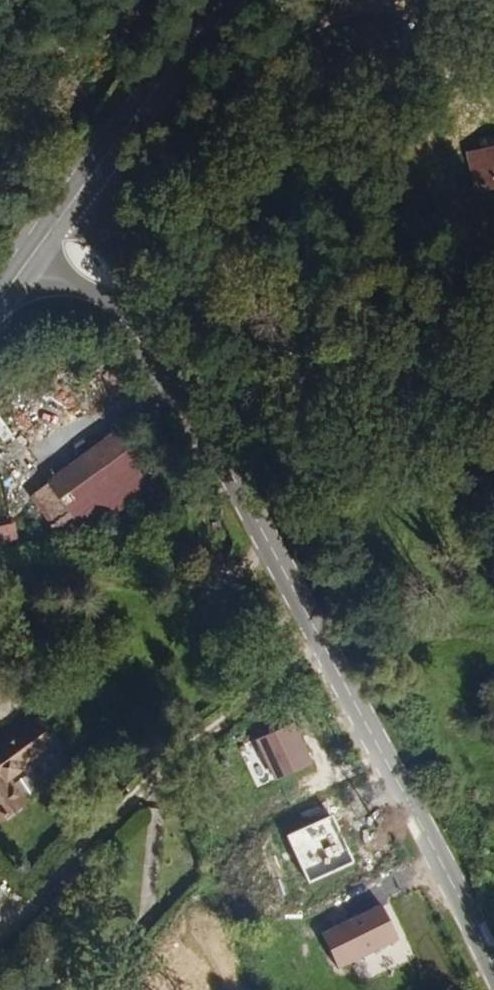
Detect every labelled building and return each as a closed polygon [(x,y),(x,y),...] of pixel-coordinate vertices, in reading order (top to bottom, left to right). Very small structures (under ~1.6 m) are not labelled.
[(492,154),(490,151),(486,144),(469,152),(474,162),(492,154)] [(490,151),(492,154),(474,162),(489,194),(493,192),(493,149),(490,151)] [(116,435),(46,485),(65,511),(81,500),(89,512),(129,484),(121,471),(134,462),(116,435)] [(21,541),(14,519),(0,524),(0,547),(21,541)] [(314,762),(297,724),(259,740),(276,779),(314,762)] [(18,806),(6,789),(20,778),(17,774),(49,752),(31,727),(0,749),(0,818),(18,806)] [(352,864),(332,819),(289,839),(309,883),(352,864)] [(397,941),(380,905),(321,934),(338,969),(397,941)]
